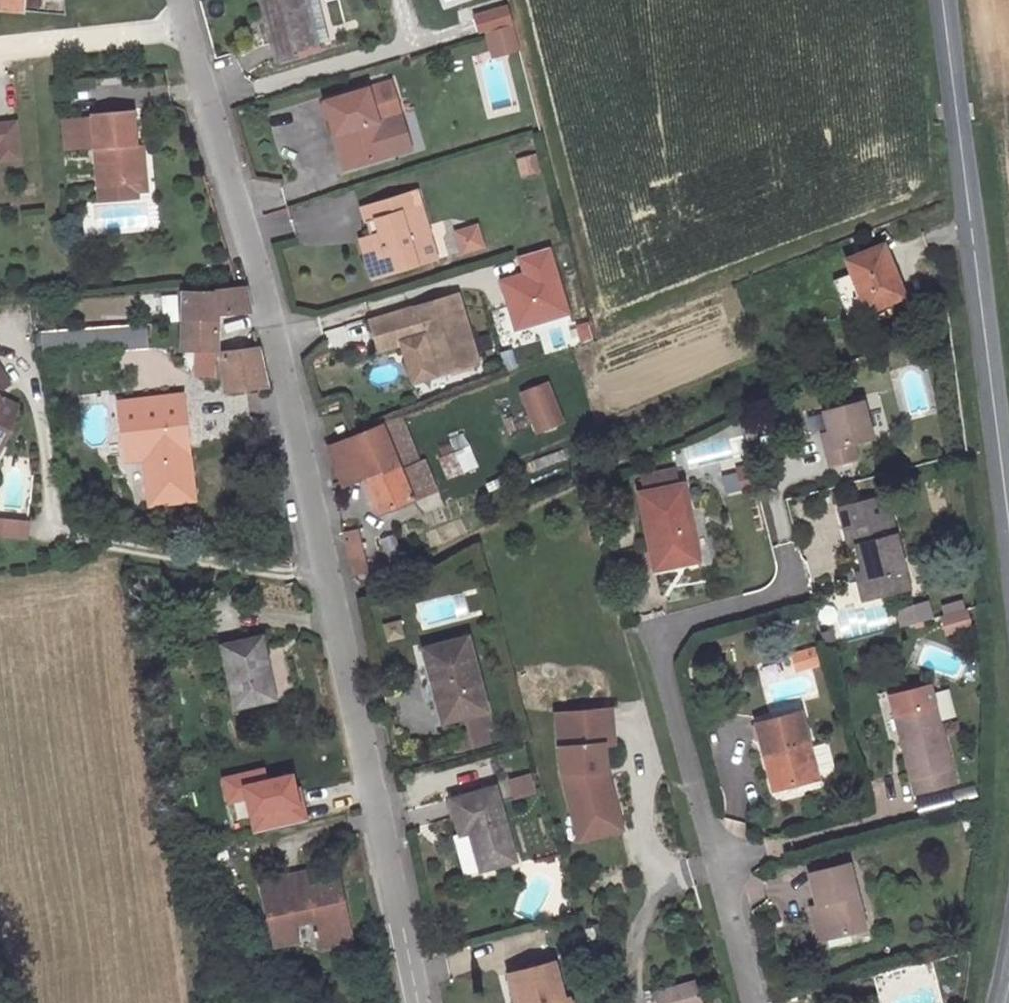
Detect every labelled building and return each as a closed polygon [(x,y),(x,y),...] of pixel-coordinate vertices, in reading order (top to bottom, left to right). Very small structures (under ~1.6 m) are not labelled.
[(24,10),(25,0),(0,0),(0,9),(24,10)] [(280,62),(323,49),(310,0),(263,0),(280,62)] [(488,32),(512,24),(509,7),(475,17),(480,34),(488,32)] [(512,24),(488,32),(494,51),(517,43),(512,24)] [(335,101),(346,134),(354,131),(364,163),(406,150),(395,119),(412,113),(401,81),(335,101)] [(127,114),(94,116),(94,119),(96,148),(98,180),(131,178),(127,114)] [(63,121),(65,150),(96,148),(94,119),(63,121)] [(18,161),(16,125),(0,126),(0,163),(18,161)] [(357,166),(364,163),(354,131),(346,134),(357,166)] [(516,158),(521,177),(541,171),(537,153),(516,158)] [(131,178),(98,180),(99,195),(132,193),(131,178)] [(380,228),(377,228),(383,250),(387,249),(394,272),(427,263),(420,237),(442,231),(433,199),(427,200),(423,184),(371,199),(376,214),(385,212),(389,225),(380,228)] [(376,214),(380,228),(389,225),(385,212),(376,214)] [(480,221),(451,230),(459,255),(488,246),(480,221)] [(383,250),(377,228),(369,231),(382,275),(394,272),(387,249),(383,250)] [(450,256),(442,231),(420,237),(427,263),(450,256)] [(882,244),(850,259),(871,309),(903,293),(882,244)] [(522,259),(527,275),(506,282),(520,329),(570,314),(551,250),(522,259)] [(244,284),(181,289),(179,322),(180,322),(180,320),(215,320),(216,313),(250,311),(244,284)] [(488,361),(467,293),(382,320),(389,349),(413,342),(433,336),(444,374),(488,361)] [(180,322),(179,322),(177,380),(212,383),(215,320),(180,320),(180,322)] [(38,335),(42,360),(110,352),(147,349),(144,325),(38,335)] [(433,336),(413,342),(425,381),(444,374),(433,336)] [(258,350),(219,356),(224,391),(265,385),(258,350)] [(9,451),(22,425),(18,423),(26,406),(12,398),(7,390),(17,383),(0,352),(0,447),(9,451)] [(545,383),(522,393),(537,429),(560,420),(545,383)] [(183,396),(121,401),(124,429),(128,429),(131,459),(144,458),(149,504),(193,500),(183,396)] [(820,412),(826,434),(830,449),(823,451),(827,468),(855,461),(851,444),(870,439),(860,401),(820,412)] [(401,420),(382,428),(402,475),(421,467),(401,420)] [(382,428),(329,450),(345,488),(365,480),(381,519),(437,495),(424,465),(421,467),(402,475),(382,428)] [(465,433),(448,441),(463,475),(480,467),(465,433)] [(819,435),(823,451),(830,449),(826,434),(819,435)] [(759,492),(753,463),(737,466),(743,495),(759,492)] [(639,495),(656,570),(699,561),(683,485),(676,487),(672,470),(643,477),(647,493),(639,495)] [(853,545),(860,570),(867,597),(906,587),(882,495),(837,507),(842,530),(850,528),(853,545)] [(32,539),(33,518),(0,516),(0,536),(32,539)] [(846,547),(853,545),(850,528),(842,530),(846,547)] [(346,542),(353,572),(367,569),(358,532),(350,534),(352,541),(346,542)] [(397,532),(380,538),(388,562),(405,557),(397,532)] [(867,597),(860,570),(853,572),(860,599),(867,597)] [(895,611),(900,626),(929,618),(924,602),(895,611)] [(958,610),(933,617),(940,640),(964,634),(958,610)] [(817,633),(821,648),(832,645),(828,630),(817,633)] [(462,634),(418,646),(427,679),(438,676),(448,714),(437,717),(446,749),(489,738),(462,634)] [(233,705),(273,699),(264,635),(223,641),(233,705)] [(796,672),(815,667),(812,653),(793,658),(796,672)] [(427,679),(437,717),(448,714),(438,676),(427,679)] [(891,694),(896,714),(930,705),(926,686),(891,694)] [(930,705),(896,714),(903,740),(897,741),(910,794),(950,784),(930,705)] [(618,747),(617,709),(557,711),(557,748),(561,747),(562,779),(581,847),(631,829),(614,777),(610,747),(618,747)] [(752,724),(761,758),(768,756),(777,791),(814,781),(795,713),(752,724)] [(891,715),(897,741),(903,740),(896,714),(891,715)] [(768,756),(761,758),(770,792),(777,791),(768,756)] [(234,795),(251,791),(252,798),(259,830),(310,819),(303,785),(298,786),(295,771),(270,776),(268,765),(229,773),(234,795)] [(530,790),(525,771),(498,779),(503,797),(530,790)] [(489,785),(445,797),(454,832),(464,829),(474,867),(508,858),(489,785)] [(810,873),(839,866),(836,858),(808,866),(810,873)] [(304,859),(260,868),(272,933),(296,928),(293,911),(311,907),(317,936),(349,930),(337,869),(308,875),(304,859)] [(839,866),(810,873),(805,875),(813,907),(822,941),(860,931),(844,864),(839,866)] [(822,941),(813,907),(806,909),(815,942),(822,941)] [(554,966),(511,977),(517,1002),(564,1002),(554,966)] [(658,991),(662,1002),(699,1002),(693,981),(658,991)]
